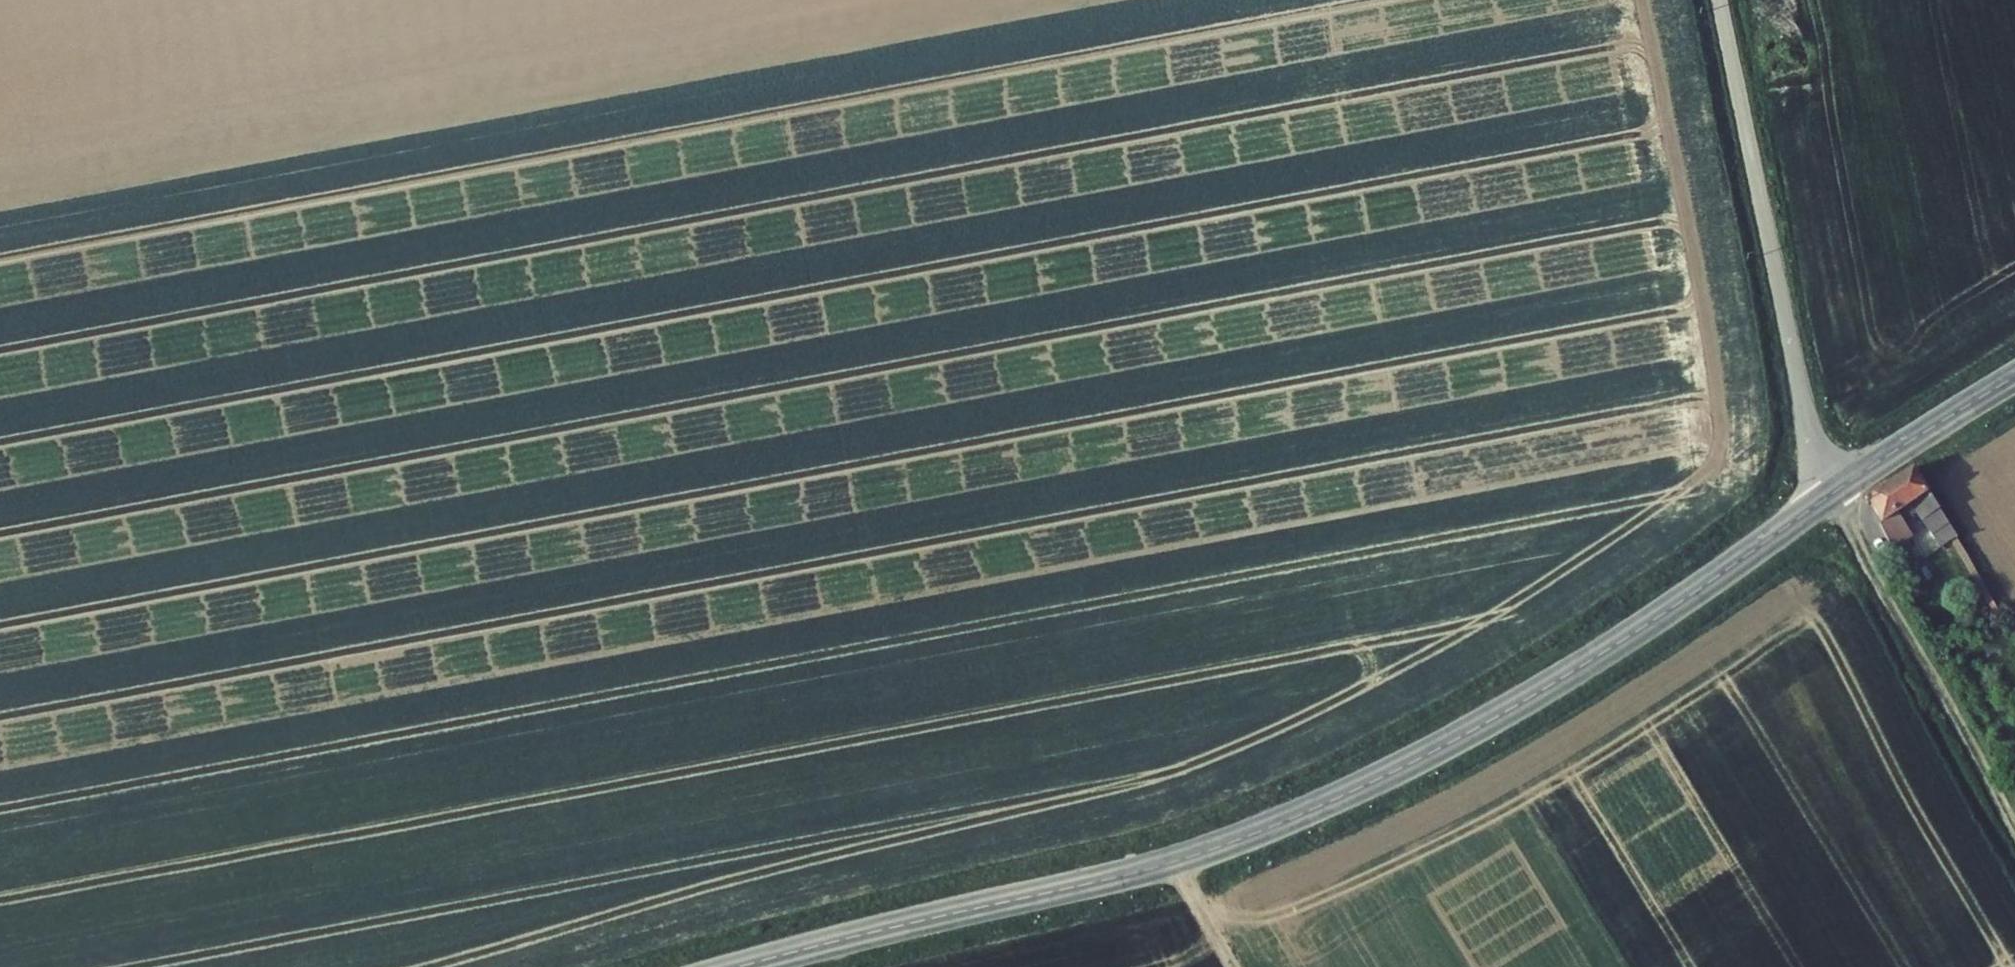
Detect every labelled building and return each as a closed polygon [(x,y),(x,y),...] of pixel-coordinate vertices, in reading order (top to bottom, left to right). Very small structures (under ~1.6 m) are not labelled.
[(1900,464),(1850,493),(1867,522),(1861,527),(1872,549),(1896,537),(1876,506),(1893,497),(1911,528),(1929,516),(1900,464)]
